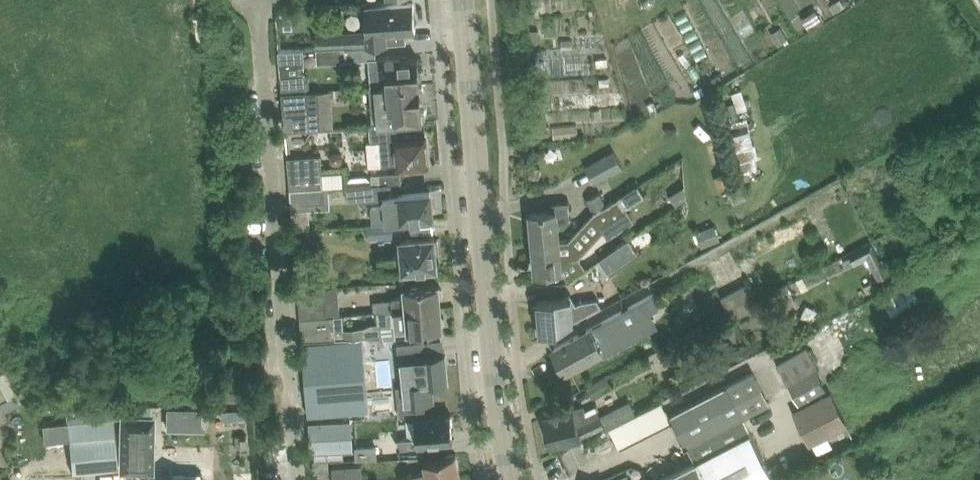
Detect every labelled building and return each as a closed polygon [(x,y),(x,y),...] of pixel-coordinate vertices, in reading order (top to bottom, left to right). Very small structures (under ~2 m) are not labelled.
[(414,2),(365,6),(367,31),(368,45),(376,44),(407,42),(406,29),(412,29),(416,28),(416,22),(414,2)] [(367,31),(340,32),(340,46),(346,46),(368,45),(367,31)] [(340,46),(340,32),(317,33),(318,48),(340,46)] [(368,45),(346,46),(347,59),(370,58),(370,59),(377,58),(376,44),(368,45)] [(347,59),(346,46),(340,46),(318,48),(319,61),(347,59)] [(289,49),(280,50),(281,66),(306,64),(305,48),(289,49)] [(377,58),(370,59),(372,85),(421,81),(421,80),(423,78),(423,72),(420,70),(419,58),(403,60),(402,56),(392,57),(377,58)] [(306,72),(281,74),(282,78),(283,92),(309,91),(308,72),(306,72)] [(422,86),(421,81),(372,85),(371,85),(374,124),(398,123),(398,124),(425,122),(425,120),(427,117),(426,112),(424,110),(423,96),(425,93),(424,88),(422,86)] [(309,91),(283,92),(284,107),(285,112),(286,129),(322,127),(320,90),(309,91)] [(399,139),(398,124),(398,123),(374,124),(374,126),(371,126),(373,142),(368,143),(370,167),(400,164),(400,167),(429,164),(426,136),(399,139)] [(615,148),(586,164),(596,183),(625,167),(615,148)] [(322,153),(288,156),(291,188),(325,186),(345,184),(344,171),(323,172),(322,153)] [(402,171),(381,173),(381,183),(403,181),(402,180),(402,171)] [(823,211),(837,245),(861,235),(867,250),(847,257),(851,265),(872,257),(880,278),(890,273),(883,256),(910,245),(904,229),(889,235),(867,181),(834,194),(839,205),(823,211)] [(377,184),(349,186),(350,199),(378,197),(377,184)] [(325,186),(291,188),(292,204),(324,201),(326,198),(325,186)] [(431,192),(404,195),(399,195),(385,196),(386,205),(372,206),(374,222),(402,219),(402,220),(407,220),(434,217),(431,192)] [(588,198),(594,211),(606,204),(600,192),(588,198)] [(562,240),(533,242),(536,272),(563,270),(563,266),(569,266),(569,262),(581,261),(580,257),(606,230),(610,236),(635,219),(627,207),(619,196),(607,205),(606,204),(594,211),(595,212),(571,238),(562,238),(562,240)] [(539,213),(531,214),(533,242),(562,240),(562,238),(561,238),(559,221),(571,221),(569,203),(553,204),(554,212),(539,213)] [(312,226),(310,208),(293,209),(294,227),(312,226)] [(407,234),(406,222),(371,225),(372,238),(407,234)] [(698,231),(704,245),(722,238),(716,224),(698,231)] [(437,266),(436,254),(439,253),(438,241),(435,242),(435,236),(402,239),(403,254),(380,256),(382,271),(437,266)] [(609,271),(638,251),(629,238),(600,258),(609,271)] [(911,278),(882,294),(895,319),(924,303),(911,278)] [(731,312),(756,299),(747,282),(722,296),(731,312)] [(790,282),(756,299),(763,311),(795,293),(790,282)] [(378,300),(379,311),(441,306),(440,297),(443,295),(442,289),(439,287),(439,284),(405,288),(406,296),(392,298),(378,300)] [(341,314),(339,285),(299,289),(301,317),(341,314)] [(559,329),(602,305),(598,298),(580,301),(577,303),(572,294),(565,297),(539,299),(540,317),(536,319),(537,331),(543,331),(546,336),(559,329)] [(580,335),(555,349),(566,370),(593,355),(603,350),(606,355),(622,346),(614,333),(652,311),(662,306),(656,295),(623,313),(592,330),(592,329),(580,335)] [(445,323),(445,317),(442,315),(441,306),(379,311),(381,336),(384,336),(384,338),(396,337),(396,332),(443,328),(443,325),(445,323)] [(338,314),(301,317),(303,341),(340,339),(338,314)] [(369,409),(365,337),(340,339),(303,341),(310,413),(369,409)] [(400,417),(406,417),(426,415),(425,402),(434,401),(432,383),(448,381),(446,355),(434,356),(433,340),(398,344),(400,361),(402,361),(404,384),(399,385),(399,387),(397,387),(400,417)] [(808,345),(777,363),(799,401),(826,385),(817,370),(821,368),(808,345)] [(0,467),(9,463),(0,445),(9,441),(0,423),(9,418),(0,401),(23,390),(11,366),(0,372),(0,479),(7,479),(0,467)] [(744,417),(771,403),(754,370),(670,415),(687,447),(691,444),(699,460),(660,479),(704,479),(708,478),(709,479),(777,479),(744,417)] [(595,395),(616,387),(611,376),(591,384),(595,395)] [(243,386),(226,386),(226,398),(243,398),(243,386)] [(831,390),(794,409),(811,443),(848,424),(831,390)] [(638,413),(630,398),(602,413),(597,402),(589,406),(544,418),(552,446),(583,438),(601,428),(602,431),(611,427),(638,413)] [(252,406),(229,405),(229,414),(252,415),(252,406)] [(638,413),(611,427),(621,447),(648,433),(638,413)] [(417,435),(400,436),(401,448),(427,446),(434,445),(433,442),(454,440),(451,415),(424,417),(416,418),(417,435)] [(113,416),(69,421),(71,440),(74,472),(117,467),(113,416)] [(123,416),(122,469),(152,470),(153,417),(123,416)] [(353,447),(351,419),(311,422),(313,450),(353,447)] [(380,457),(380,444),(358,444),(358,457),(380,457)] [(461,477),(455,453),(425,461),(427,470),(401,476),(402,479),(449,479),(461,477)] [(333,465),(334,479),(363,479),(362,463),(333,465)] [(200,470),(163,469),(163,479),(200,479),(200,470)]
